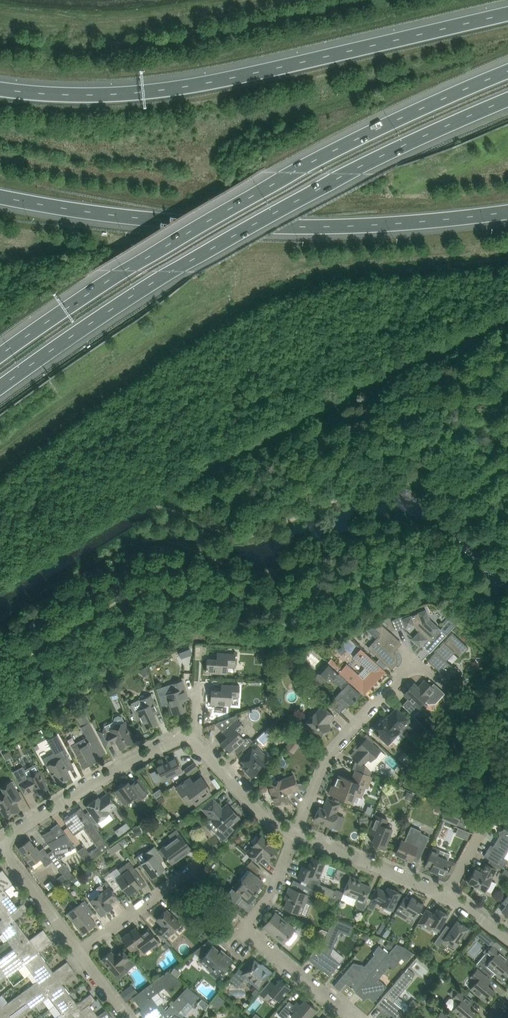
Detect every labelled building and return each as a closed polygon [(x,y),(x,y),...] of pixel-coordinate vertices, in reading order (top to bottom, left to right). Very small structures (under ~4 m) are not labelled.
[(402,617),(392,620),(393,622),(396,631),(406,628),(413,626),(415,625),(418,627),(416,629),(419,632),(412,640),(420,646),(421,645),(430,653),(447,635),(430,620),(426,610),(419,613),(411,616),(403,619),(402,617)] [(381,634),(372,644),(378,649),(374,654),(392,670),(396,665),(397,663),(397,662),(397,661),(398,660),(398,659),(398,658),(397,657),(397,656),(397,655),(396,654),(396,653),(395,652),(394,652),(397,648),(388,640),(393,634),(382,624),(374,627),(381,634)] [(436,652),(428,661),(448,680),(449,679),(454,674),(455,675),(460,670),(454,665),(453,667),(446,661),(454,652),(460,657),(469,648),(453,633),(445,642),(444,641),(435,651),(436,652)] [(342,669),(339,672),(350,682),(355,686),(364,695),(372,686),(374,684),(375,686),(378,683),(376,682),(386,671),(378,664),(361,649),(354,657),(365,668),(359,675),(347,664),(342,669)] [(185,650),(179,653),(182,659),(187,656),(185,650)] [(207,658),(207,663),(206,673),(227,674),(227,666),(235,667),(236,654),(221,653),(221,659),(207,658)] [(350,682),(339,672),(334,667),(328,662),(318,673),(325,680),(329,676),(343,689),(342,690),(341,696),(339,700),(336,697),(330,704),(340,713),(348,704),(351,706),(361,694),(349,683),(350,682)] [(147,666),(140,670),(142,673),(143,675),(150,672),(149,670),(147,666)] [(308,684),(316,691),(320,687),(312,680),(308,684)] [(408,698),(402,705),(412,714),(414,716),(421,709),(419,707),(422,704),(426,700),(429,703),(437,703),(446,693),(437,685),(434,688),(430,685),(425,680),(420,686),(419,687),(417,686),(414,683),(412,686),(404,694),(408,698)] [(175,692),(166,695),(170,705),(173,714),(186,710),(185,707),(186,707),(185,704),(184,704),(183,700),(189,699),(188,695),(185,686),(183,681),(174,684),(173,684),(173,686),(175,692)] [(211,704),(221,705),(231,706),(232,696),(239,697),(240,686),(235,686),(225,685),(225,691),(217,691),(217,690),(214,690),(211,690),(211,704)] [(115,686),(107,690),(109,696),(118,692),(115,686)] [(132,705),(131,705),(134,712),(136,711),(141,720),(145,729),(158,723),(155,718),(154,714),(159,712),(158,708),(155,703),(151,695),(141,700),(140,700),(140,699),(132,703),(132,705)] [(304,725),(312,733),(320,739),(331,727),(328,724),(335,717),(323,706),(316,713),(315,713),(304,725)] [(385,718),(374,731),(381,737),(388,744),(400,731),(401,732),(407,726),(423,741),(431,732),(412,714),(408,719),(404,715),(397,709),(387,719),(385,718)] [(79,745),(73,748),(79,760),(84,769),(97,762),(96,759),(106,753),(101,744),(90,722),(85,714),(79,717),(83,725),(81,727),(87,738),(89,743),(81,747),(79,745)] [(230,754),(234,750),(237,747),(241,752),(239,754),(238,754),(239,755),(253,741),(250,738),(246,738),(244,739),(239,733),(245,727),(238,719),(240,717),(237,715),(217,723),(216,725),(227,737),(220,744),(226,750),(226,751),(228,753),(228,752),(230,754)] [(125,722),(122,718),(118,716),(115,718),(114,722),(116,727),(110,730),(111,730),(108,732),(104,726),(96,730),(106,748),(117,742),(121,749),(134,742),(130,734),(131,734),(125,722)] [(432,723),(428,728),(431,731),(436,726),(432,723)] [(56,752),(44,759),(47,766),(53,775),(57,784),(71,777),(68,771),(66,768),(72,765),(73,768),(74,767),(69,759),(66,753),(67,752),(58,736),(48,741),(53,751),(55,750),(56,752)] [(353,769),(356,770),(371,776),(370,773),(386,755),(367,738),(358,748),(359,750),(353,757),(356,760),(353,769)] [(247,752),(240,758),(245,764),(243,765),(242,766),(241,767),(242,768),(244,769),(252,778),(254,775),(255,775),(255,776),(256,776),(257,776),(258,776),(258,775),(259,775),(259,774),(259,773),(259,772),(258,772),(259,771),(267,764),(266,763),(270,760),(265,755),(258,747),(254,750),(252,747),(247,752)] [(10,751),(3,754),(6,759),(12,756),(10,751)] [(156,770),(150,773),(156,784),(163,781),(174,775),(183,771),(176,757),(155,767),(156,770)] [(185,769),(189,775),(198,768),(194,762),(185,769)] [(19,783),(21,785),(25,794),(34,790),(37,795),(48,788),(44,782),(46,781),(40,770),(39,771),(36,765),(36,766),(39,771),(28,777),(23,768),(14,772),(20,783),(19,783)] [(371,776),(356,770),(352,780),(339,775),(334,787),(332,786),(329,794),(353,803),(356,795),(362,797),(365,787),(368,788),(373,776),(371,776)] [(268,776),(267,779),(269,784),(276,804),(289,799),(288,797),(290,796),(291,794),(290,792),(299,789),(294,775),(281,780),(277,781),(275,776),(272,774),(268,776)] [(190,777),(182,782),(176,787),(188,804),(193,801),(195,805),(212,793),(209,789),(210,788),(202,776),(194,782),(190,777)] [(115,791),(121,799),(125,804),(135,797),(138,801),(149,793),(139,778),(130,784),(128,781),(125,784),(124,783),(119,786),(120,788),(115,791)] [(0,796),(0,809),(0,810),(6,818),(20,809),(16,802),(22,798),(19,792),(13,784),(12,781),(1,788),(5,793),(0,796)] [(89,811),(85,814),(87,816),(94,825),(98,822),(110,813),(109,812),(117,806),(114,802),(108,794),(100,800),(98,798),(86,806),(89,811)] [(211,819),(219,827),(215,831),(224,839),(234,829),(231,826),(239,817),(227,804),(222,809),(219,807),(220,806),(213,799),(203,809),(212,818),(211,819)] [(320,807),(314,820),(333,828),(337,818),(338,815),(336,814),(340,804),(339,803),(340,801),(335,799),(334,801),(328,799),(324,809),(320,807)] [(437,803),(435,810),(442,812),(445,806),(437,803)] [(463,811),(448,805),(442,818),(457,825),(463,811)] [(81,808),(64,821),(70,829),(74,835),(83,829),(97,847),(93,850),(90,853),(85,846),(78,851),(88,864),(97,857),(110,847),(107,843),(94,825),(87,816),(85,814),(81,808)] [(370,833),(375,835),(372,843),(385,848),(392,829),(385,826),(388,819),(377,815),(370,833)] [(369,816),(360,817),(361,824),(370,823),(369,816)] [(127,822),(122,826),(126,831),(131,828),(127,822)] [(42,835),(48,843),(60,860),(66,855),(65,853),(76,848),(58,824),(53,827),(54,829),(42,835)] [(396,854),(406,858),(412,861),(414,857),(419,860),(429,836),(421,833),(421,831),(411,826),(404,842),(402,841),(396,854)] [(484,856),(493,861),(504,867),(507,860),(507,830),(504,828),(503,830),(499,831),(500,835),(493,846),(491,850),(488,848),(484,856)] [(161,849),(158,851),(164,859),(166,857),(167,857),(168,859),(169,859),(172,863),(186,853),(185,852),(191,848),(185,840),(177,829),(169,835),(173,841),(161,849)] [(247,853),(250,856),(258,862),(263,855),(268,859),(277,849),(261,836),(247,853)] [(40,858),(46,866),(53,861),(43,848),(39,851),(36,847),(35,848),(29,840),(19,848),(32,865),(40,858)] [(119,842),(108,849),(112,855),(122,847),(120,843),(119,842)] [(137,858),(141,864),(152,878),(165,869),(160,862),(164,859),(155,846),(144,854),(143,853),(137,858)] [(444,876),(445,874),(447,874),(452,872),(456,863),(448,860),(451,854),(433,847),(426,864),(432,866),(430,870),(444,876)] [(303,866),(298,878),(307,882),(308,882),(306,886),(314,890),(319,892),(332,899),(336,890),(320,884),(321,881),(319,880),(322,871),(326,862),(313,857),(308,868),(303,866)] [(136,879),(140,876),(130,861),(118,870),(122,875),(116,879),(129,896),(141,886),(136,879)] [(250,870),(242,880),(257,893),(258,892),(256,890),(264,882),(256,875),(261,869),(251,861),(246,867),(250,870)] [(58,868),(67,879),(73,875),(64,863),(58,868)] [(497,869),(494,868),(485,863),(480,872),(475,869),(468,882),(485,891),(492,878),(497,869)] [(10,914),(18,908),(5,890),(14,884),(3,870),(0,872),(0,899),(10,914)] [(63,875),(57,878),(58,879),(59,881),(61,883),(66,879),(63,875)] [(346,885),(343,893),(344,893),(357,898),(355,903),(357,908),(366,911),(368,908),(372,900),(372,899),(367,897),(367,896),(371,887),(361,882),(357,881),(358,879),(350,876),(346,885)] [(69,879),(63,883),(67,888),(73,884),(69,879)] [(257,893),(242,880),(241,880),(240,879),(227,894),(236,902),(241,896),(249,903),(257,893)] [(51,881),(46,886),(49,890),(54,885),(51,881)] [(298,891),(290,888),(290,887),(287,894),(290,895),(285,908),(298,913),(303,900),(312,904),(314,905),(319,892),(314,890),(306,886),(301,883),(298,891)] [(219,885),(216,889),(223,895),(226,891),(219,885)] [(91,900),(96,907),(102,915),(113,907),(110,903),(118,898),(110,887),(102,893),(102,892),(91,900)] [(377,888),(373,897),(372,899),(372,900),(378,903),(380,904),(393,910),(401,893),(388,887),(386,892),(377,888)] [(355,903),(357,898),(344,893),(340,901),(354,906),(355,903)] [(404,897),(399,906),(395,912),(408,919),(410,916),(415,919),(424,904),(412,897),(410,901),(404,897)] [(10,914),(0,899),(0,916),(3,919),(10,914)] [(85,900),(76,908),(67,914),(83,935),(97,924),(90,916),(94,913),(85,900)] [(303,900),(298,913),(306,917),(312,904),(303,900)] [(378,903),(372,900),(368,908),(374,911),(378,903)] [(10,914),(15,920),(29,910),(24,903),(18,908),(10,914)] [(427,909),(422,918),(419,923),(430,930),(432,927),(439,931),(448,915),(438,908),(434,914),(427,909)] [(155,931),(162,938),(164,940),(171,933),(171,934),(181,924),(167,910),(157,920),(162,924),(155,931)] [(276,913),(264,927),(265,928),(266,926),(276,934),(275,936),(283,943),(284,942),(287,944),(289,945),(291,944),(292,943),(297,937),(298,936),(298,934),(297,932),(294,930),(295,929),(283,920),(276,913)] [(2,932),(8,941),(22,930),(15,920),(10,914),(3,919),(0,921),(0,934),(2,932)] [(323,969),(322,970),(330,976),(341,963),(340,962),(331,954),(333,948),(340,932),(350,936),(354,926),(353,926),(333,918),(328,932),(326,937),(324,940),(323,940),(322,942),(308,959),(317,967),(319,965),(323,969)] [(442,932),(436,940),(434,943),(439,947),(444,940),(455,948),(463,936),(466,938),(471,930),(468,929),(469,928),(457,921),(452,928),(446,936),(442,932)] [(447,925),(442,932),(446,936),(452,928),(447,925)] [(122,938),(128,946),(132,951),(139,946),(144,953),(159,942),(149,929),(141,935),(136,928),(122,938)] [(315,932),(314,935),(315,936),(322,942),(323,940),(324,940),(326,937),(328,932),(327,932),(327,931),(322,929),(315,932)] [(2,970),(48,935),(44,930),(30,940),(22,930),(8,941),(14,949),(0,959),(0,967),(2,970)] [(496,942),(485,933),(481,938),(491,947),(496,942)] [(48,935),(2,970),(8,977),(19,969),(25,965),(31,973),(46,962),(39,952),(53,942),(48,935)] [(388,940),(385,947),(391,950),(394,943),(388,940)] [(478,963),(493,976),(495,973),(501,979),(507,971),(507,958),(507,957),(504,955),(507,951),(496,941),(496,942),(491,947),(486,953),(478,963)] [(223,955),(219,952),(212,946),(211,948),(205,943),(194,952),(202,959),(200,961),(212,970),(210,972),(216,978),(232,959),(225,953),(223,955)] [(356,992),(363,998),(366,995),(368,996),(374,1001),(381,994),(387,986),(379,979),(390,965),(394,969),(399,963),(399,962),(402,958),(406,962),(414,953),(405,947),(397,944),(389,953),(356,992)] [(350,986),(356,992),(389,953),(379,946),(373,953),(375,954),(365,966),(363,965),(354,963),(334,986),(340,991),(348,981),(349,983),(350,986)] [(333,948),(331,954),(340,962),(344,957),(333,948)] [(128,971),(135,965),(122,949),(115,955),(111,951),(102,959),(116,975),(125,967),(128,971)] [(233,976),(230,980),(235,985),(240,979),(243,981),(246,977),(259,988),(265,980),(272,972),(265,967),(263,967),(261,965),(255,960),(244,972),(240,969),(233,976)] [(20,994),(26,1002),(72,968),(67,962),(54,972),(46,962),(31,973),(38,981),(20,994)] [(31,973),(25,965),(19,969),(25,978),(31,973)] [(72,968),(26,1002),(32,1010),(49,997),(55,1005),(70,994),(62,984),(76,974),(72,968)] [(175,968),(172,972),(177,977),(181,973),(175,968)] [(491,980),(489,978),(477,968),(470,977),(476,981),(470,989),(486,1002),(487,1000),(488,1001),(490,999),(489,998),(495,991),(487,985),(491,980)] [(376,1006),(385,1013),(387,1011),(395,1017),(398,1017),(405,1010),(409,1005),(398,996),(413,979),(412,978),(415,974),(409,969),(406,973),(404,972),(382,998),(376,1006)] [(166,1011),(161,1004),(164,1001),(157,993),(165,987),(158,978),(133,997),(146,1015),(144,1016),(145,1017),(159,1017),(166,1011)] [(264,988),(259,993),(268,1000),(271,997),(272,996),(272,995),(273,996),(278,1001),(279,1001),(284,995),(290,987),(280,979),(275,984),(271,981),(270,980),(264,988)] [(159,1017),(182,1017),(193,1006),(192,1005),(199,996),(188,987),(166,1011),(159,1017)] [(446,1003),(446,1005),(452,1010),(460,1017),(461,1017),(473,1017),(477,1013),(475,1011),(475,1010),(473,1009),(469,1007),(473,1003),(473,1002),(473,1001),(471,1000),(463,993),(459,990),(452,998),(450,998),(446,1003)] [(128,992),(122,996),(126,1001),(131,997),(128,992)] [(26,1002),(20,994),(8,1003),(3,1007),(0,1003),(0,1017),(4,1017),(26,1002)] [(3,1007),(8,1003),(2,994),(0,996),(0,1003),(3,1007)] [(55,1017),(72,1017),(74,1016),(82,1010),(77,1004),(70,994),(55,1005),(50,1009),(56,1017),(55,1017)] [(91,994),(77,1004),(82,1010),(90,1005),(96,1000),(91,994)] [(219,995),(212,1003),(219,1009),(225,1000),(219,995)] [(278,1014),(283,1017),(291,1017),(292,1016),(294,1017),(308,1017),(311,1014),(312,1015),(316,1010),(305,1000),(301,1005),(300,1004),(297,1002),(295,1005),(294,1005),(289,1001),(283,1009),(278,1014)] [(405,1010),(409,1014),(418,1003),(414,1000),(409,1005),(405,1010)] [(32,1010),(26,1002),(4,1017),(20,1017),(32,1010)] [(88,1017),(100,1017),(90,1005),(82,1010),(88,1017)]
